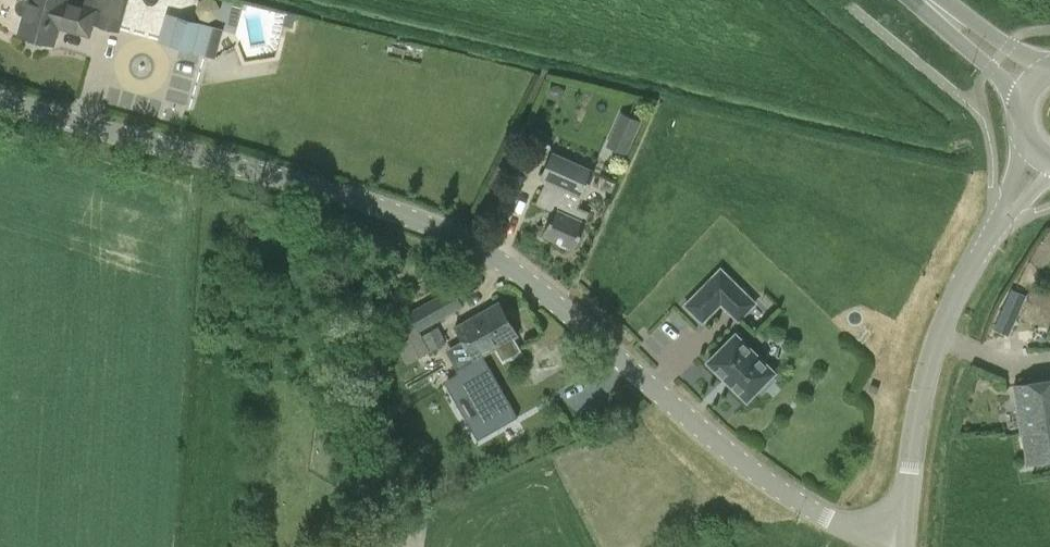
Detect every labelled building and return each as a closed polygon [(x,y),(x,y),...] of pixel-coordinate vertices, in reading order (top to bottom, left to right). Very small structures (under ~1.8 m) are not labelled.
[(17,2),(15,7),(16,11),(19,14),(25,16),(19,35),(53,45),(58,27),(80,33),(84,19),(87,7),(65,0),(19,0),(17,2)] [(84,19),(117,28),(125,0),(101,0),(98,9),(87,7),(84,19)] [(158,41),(205,55),(214,27),(167,13),(158,41)] [(625,111),(609,146),(625,153),(642,118),(625,111)] [(575,248),(586,223),(591,212),(579,206),(595,170),(553,150),(539,180),(545,183),(537,202),(555,209),(543,234),(575,248)] [(723,302),(731,310),(738,317),(755,301),(731,276),(722,267),(685,305),(703,322),(723,302)] [(1011,287),(996,328),(1013,334),(1028,293),(1011,287)] [(420,331),(464,306),(454,289),(410,313),(420,331)] [(458,369),(445,376),(455,395),(469,388),(484,414),(470,422),(478,436),(516,416),(482,355),(496,348),(503,360),(522,349),(515,337),(518,335),(499,302),(456,327),(463,340),(466,346),(450,355),(458,369)] [(438,326),(422,335),(431,351),(447,342),(438,326)] [(772,372),(736,336),(710,362),(747,398),(758,387),(762,391),(774,380),(769,375),(772,372)] [(1015,387),(1026,464),(1049,460),(1049,382),(1015,387)]
